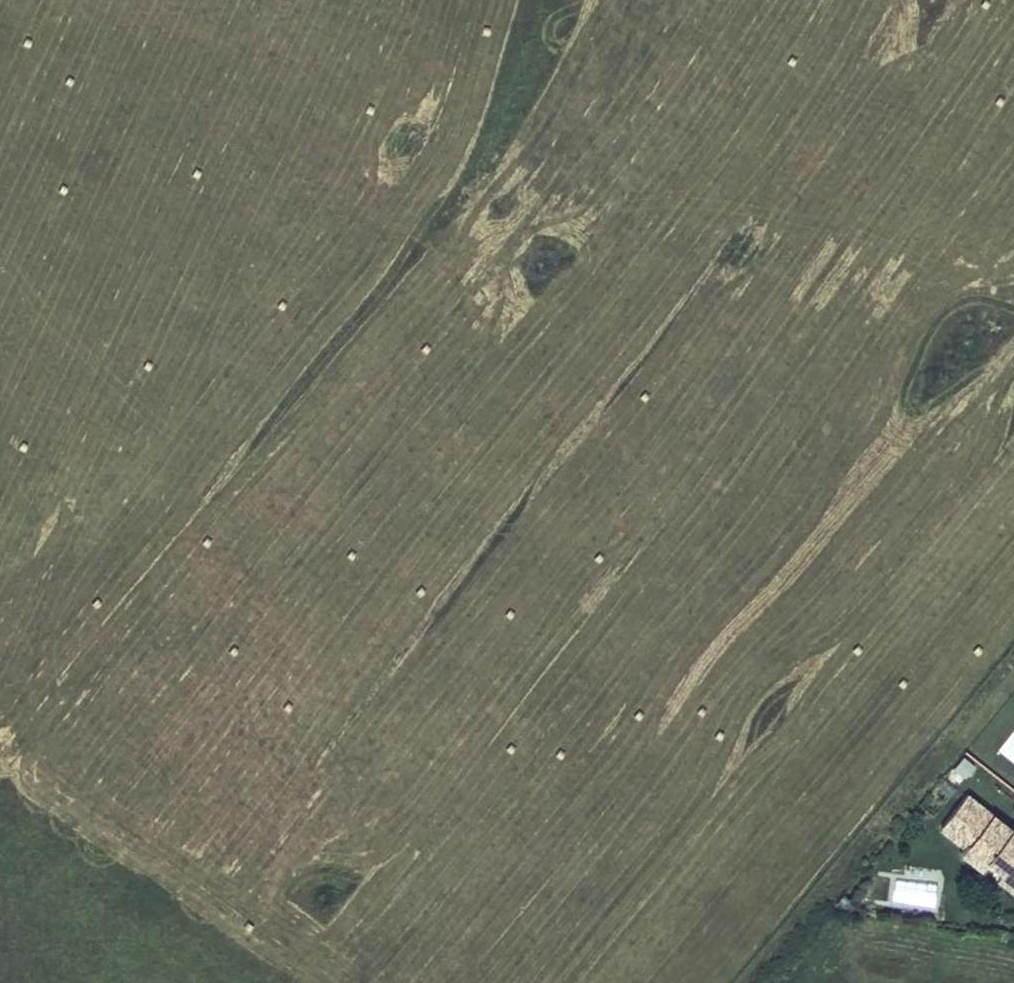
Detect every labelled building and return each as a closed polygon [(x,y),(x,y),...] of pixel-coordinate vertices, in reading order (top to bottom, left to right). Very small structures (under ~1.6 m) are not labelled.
[(964,795),(938,827),(963,848),(964,849),(971,840),(989,855),(984,860),(999,872),(995,877),(1011,890),(1013,886),(1013,834),(964,795)] [(989,855),(971,840),(964,849),(963,848),(959,854),(978,868),(984,860),(989,855)]
